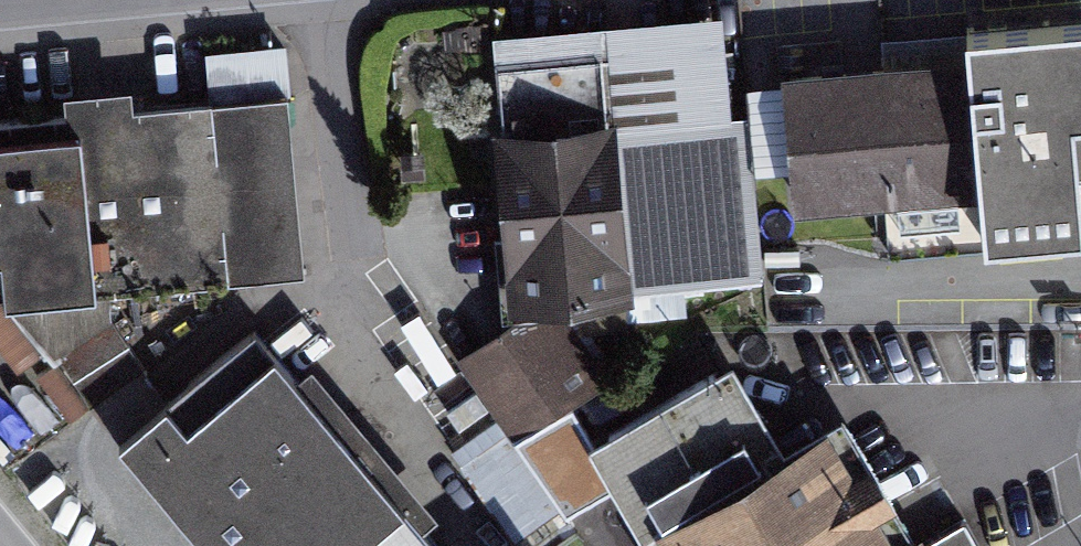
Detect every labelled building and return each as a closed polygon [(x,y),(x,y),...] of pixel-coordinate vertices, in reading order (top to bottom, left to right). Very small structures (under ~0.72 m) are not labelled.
[(716,13),(489,34),(515,309),(624,299),(742,288),(716,13)] [(785,74),(795,200),(887,192),(892,250),(989,241),(989,237),(1080,229),(1080,160),(1080,148),(1080,147),(1080,16),(969,26),(972,58),(785,74)] [(0,292),(301,268),(286,90),(130,103),(129,85),(62,90),(64,114),(0,119),(0,290),(0,292)] [(530,312),(465,356),(519,434),(607,376),(557,310),(530,312)] [(252,325),(119,434),(211,545),(434,545),(252,325)] [(648,545),(921,545),(844,412),(783,447),(732,358),(588,441),(648,545)] [(504,435),(465,462),(517,536),(556,509),(504,435)] [(964,521),(921,545),(978,545),(964,521)]
